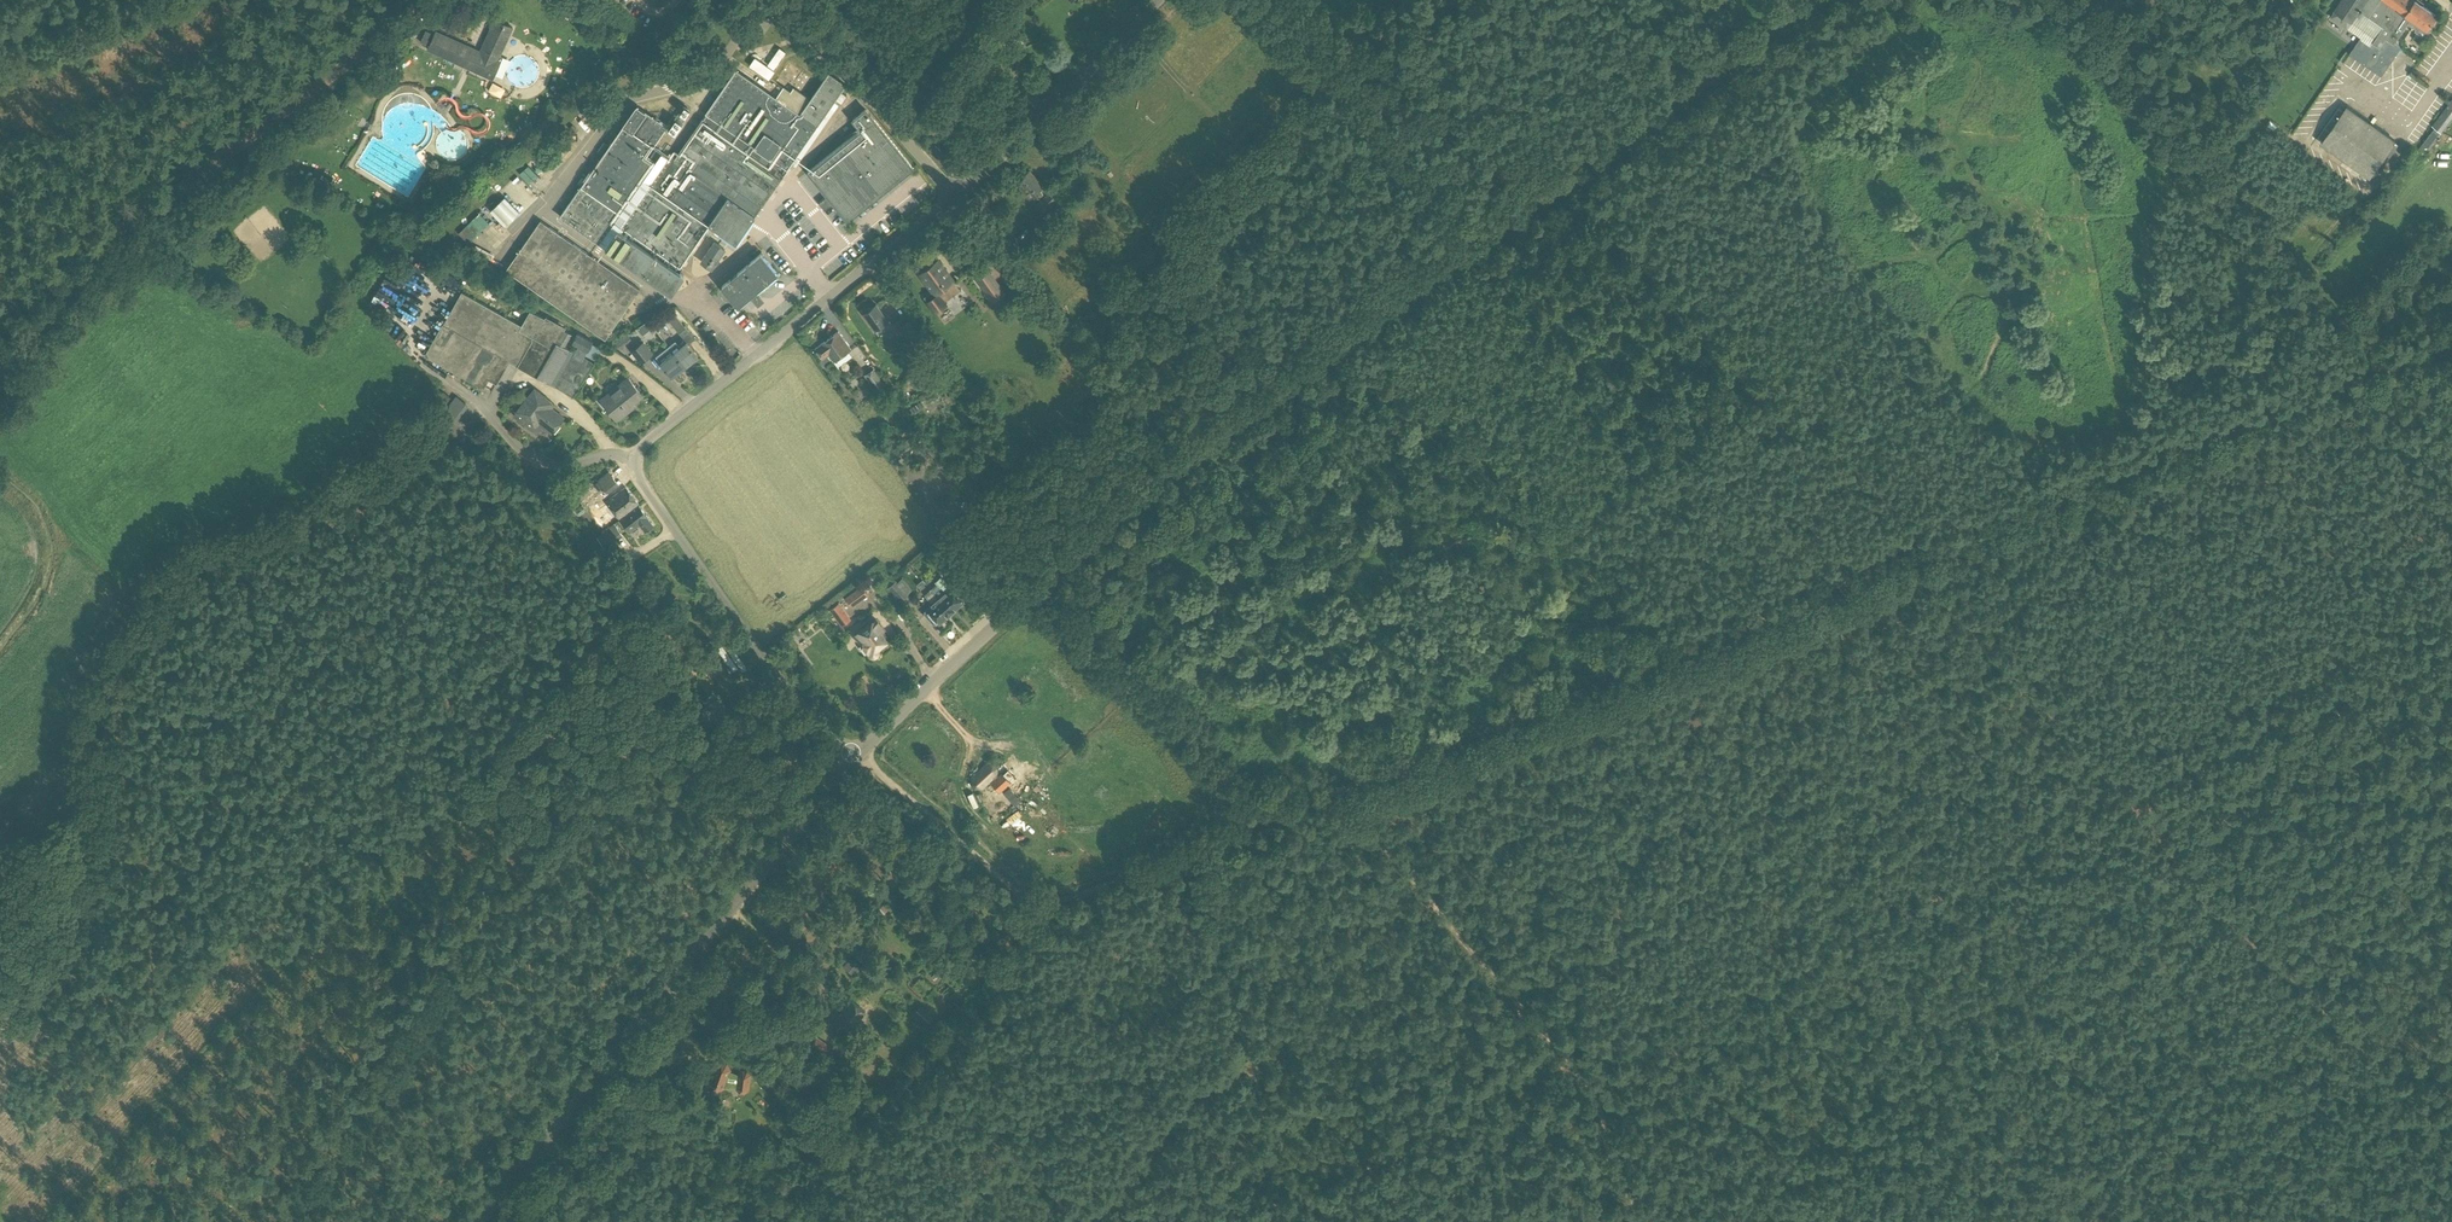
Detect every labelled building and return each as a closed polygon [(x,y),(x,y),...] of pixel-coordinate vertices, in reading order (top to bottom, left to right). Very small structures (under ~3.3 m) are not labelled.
[(2094,9),(2101,0),(2083,0),(2094,9)] [(2141,2),(2148,10),(2159,0),(2143,0),(2141,2)] [(2340,38),(2347,28),(2362,38),(2351,54),(2381,75),(2400,47),(2394,43),(2407,23),(2416,29),(2415,31),(2417,32),(2412,38),(2419,43),(2424,37),(2425,37),(2431,28),(2429,26),(2437,13),(2418,0),(2342,0),(2324,27),(2340,38)] [(428,44),(474,65),(492,73),(513,27),(496,19),(481,51),(435,30),(432,34),(428,44)] [(420,41),(427,45),(428,44),(432,34),(425,31),(420,41)] [(1013,39),(1019,49),(1025,46),(1020,36),(1013,39)] [(794,48),(813,68),(819,63),(800,42),(794,48)] [(656,162),(600,243),(607,248),(648,277),(672,293),(672,292),(684,275),(677,269),(688,253),(709,223),(737,242),(746,229),(845,84),(829,73),(800,115),(736,71),(706,114),(704,118),(699,124),(697,128),(690,138),(687,142),(675,159),(668,155),(668,156),(667,155),(663,152),(656,162)] [(841,92),(836,99),(841,102),(846,95),(841,92)] [(560,216),(599,244),(600,243),(656,162),(647,156),(667,127),(637,106),(560,216)] [(2321,143),(2345,159),(2340,166),(2349,172),(2349,173),(2365,184),(2369,176),(2395,140),(2347,107),(2321,143)] [(2440,133),(2451,117),(2451,112),(2447,108),(2433,127),(2440,133)] [(808,171),(847,220),(913,167),(866,109),(853,119),(861,129),(808,171)] [(516,171),(525,181),(535,172),(526,161),(516,171)] [(1030,171),(1023,178),(1040,195),(1043,192),(1039,189),(1043,185),(1030,171)] [(444,172),(436,184),(441,187),(449,175),(444,172)] [(1062,182),(1067,187),(1073,181),(1069,176),(1062,182)] [(1023,178),(1016,184),(1030,198),(1032,196),(1035,200),(1040,195),(1023,178)] [(1037,204),(1044,212),(1040,216),(1044,220),(1060,204),(1050,192),(1037,204)] [(501,193),(486,209),(503,224),(518,208),(501,193)] [(407,210),(403,214),(413,226),(417,222),(407,210)] [(462,243),(484,222),(474,211),(452,233),(462,243)] [(506,269),(606,338),(640,289),(541,220),(506,269)] [(700,262),(712,270),(726,249),(714,241),(700,262)] [(722,286),(738,305),(766,281),(768,284),(779,275),(761,254),(722,286)] [(938,259),(919,273),(932,291),(924,296),(934,309),(936,312),(946,304),(944,301),(938,292),(953,280),(954,280),(938,259)] [(987,267),(973,277),(990,300),(1004,290),(987,267)] [(426,355),(484,388),(502,356),(574,396),(595,363),(585,356),(588,351),(593,342),(578,333),(573,343),(579,346),(575,352),(565,346),(572,334),(565,329),(566,327),(546,316),(545,317),(530,310),(522,325),(462,291),(426,355)] [(863,313),(875,329),(878,334),(891,325),(888,320),(876,304),(863,313)] [(1099,323),(1086,311),(1074,324),(1087,336),(1099,323)] [(669,320),(678,331),(685,326),(676,315),(669,320)] [(910,319),(902,325),(911,338),(916,345),(924,338),(919,331),(910,319)] [(821,344),(815,348),(822,359),(829,354),(834,361),(851,349),(839,331),(821,344)] [(628,334),(614,342),(618,348),(631,339),(628,334)] [(637,346),(647,358),(653,353),(643,341),(637,346)] [(676,341),(669,347),(674,352),(685,366),(698,356),(687,342),(680,347),(676,341)] [(669,347),(656,357),(672,377),(685,366),(674,352),(669,347)] [(865,375),(873,387),(874,386),(877,391),(878,390),(881,394),(889,389),(886,385),(885,386),(882,381),(874,368),(865,375)] [(603,397),(611,407),(609,409),(618,420),(628,412),(626,409),(643,396),(629,377),(603,397)] [(517,411),(518,411),(515,415),(525,423),(528,419),(537,426),(540,423),(552,433),(559,424),(556,422),(562,415),(552,407),(555,404),(535,389),(517,411)] [(444,393),(440,398),(446,403),(451,397),(444,393)] [(1030,410),(1043,400),(1039,395),(1025,405),(1030,410)] [(438,420),(449,428),(467,404),(457,396),(438,420)] [(907,438),(893,448),(897,454),(912,444),(907,438)] [(931,472),(918,454),(908,461),(920,479),(931,472)] [(598,482),(608,494),(619,484),(610,473),(598,482)] [(577,496),(583,490),(579,485),(571,491),(576,497),(577,496)] [(586,487),(583,490),(577,496),(580,500),(590,491),(586,487)] [(620,519),(639,504),(626,487),(607,502),(614,512),(620,519)] [(639,504),(620,519),(630,532),(641,524),(645,530),(654,524),(649,518),(639,504)] [(597,535),(605,546),(622,534),(614,523),(611,526),(597,535)] [(941,541),(934,547),(943,559),(947,563),(954,557),(951,553),(941,541)] [(889,587),(902,601),(909,594),(897,580),(889,587)] [(928,586),(951,612),(963,602),(962,600),(965,598),(965,594),(957,586),(954,586),(951,588),(951,587),(945,593),(934,580),(928,586)] [(951,612),(928,586),(922,591),(933,603),(927,608),(928,609),(926,611),(926,614),(933,623),(936,623),(938,621),(939,623),(951,612)] [(853,605),(868,594),(862,587),(848,598),(853,605)] [(679,603),(672,608),(675,614),(683,609),(679,603)] [(830,609),(842,626),(850,620),(838,603),(830,609)] [(855,634),(856,636),(859,634),(861,636),(862,636),(864,639),(861,642),(871,655),(873,656),(876,656),(877,654),(878,652),(878,650),(876,648),(886,640),(885,638),(886,637),(881,631),(884,629),(876,618),(855,634)] [(706,655),(710,651),(706,646),(702,649),(706,655)] [(972,777),(971,784),(976,788),(982,788),(994,777),(997,774),(998,767),(994,763),(986,763),(972,777)] [(1020,800),(1010,788),(1004,793),(1010,800),(1014,805),(1018,802),(1020,800)] [(884,903),(877,911),(881,915),(889,907),(884,903)] [(851,956),(843,966),(854,974),(861,965),(851,956)] [(871,963),(885,977),(891,971),(877,958),(871,963)] [(883,985),(894,995),(900,989),(889,978),(883,985)] [(837,1018),(851,1030),(866,1012),(852,1001),(837,1018)] [(921,1006),(914,1013),(927,1025),(934,1018),(921,1006)] [(830,1046),(816,1036),(811,1042),(826,1052),(830,1046)] [(812,1062),(800,1047),(792,1053),(797,1059),(797,1058),(804,1067),(812,1062)] [(713,1064),(707,1085),(712,1092),(715,1093),(717,1093),(720,1092),(725,1090),(725,1089),(735,1088),(735,1089),(740,1093),(745,1093),(746,1093),(750,1090),(751,1073),(747,1069),(746,1069),(742,1069),(737,1072),(736,1072),(736,1074),(730,1072),(731,1070),(726,1063),(723,1062),(721,1061),(713,1064)] [(771,1072),(760,1083),(775,1098),(786,1087),(771,1072)]
